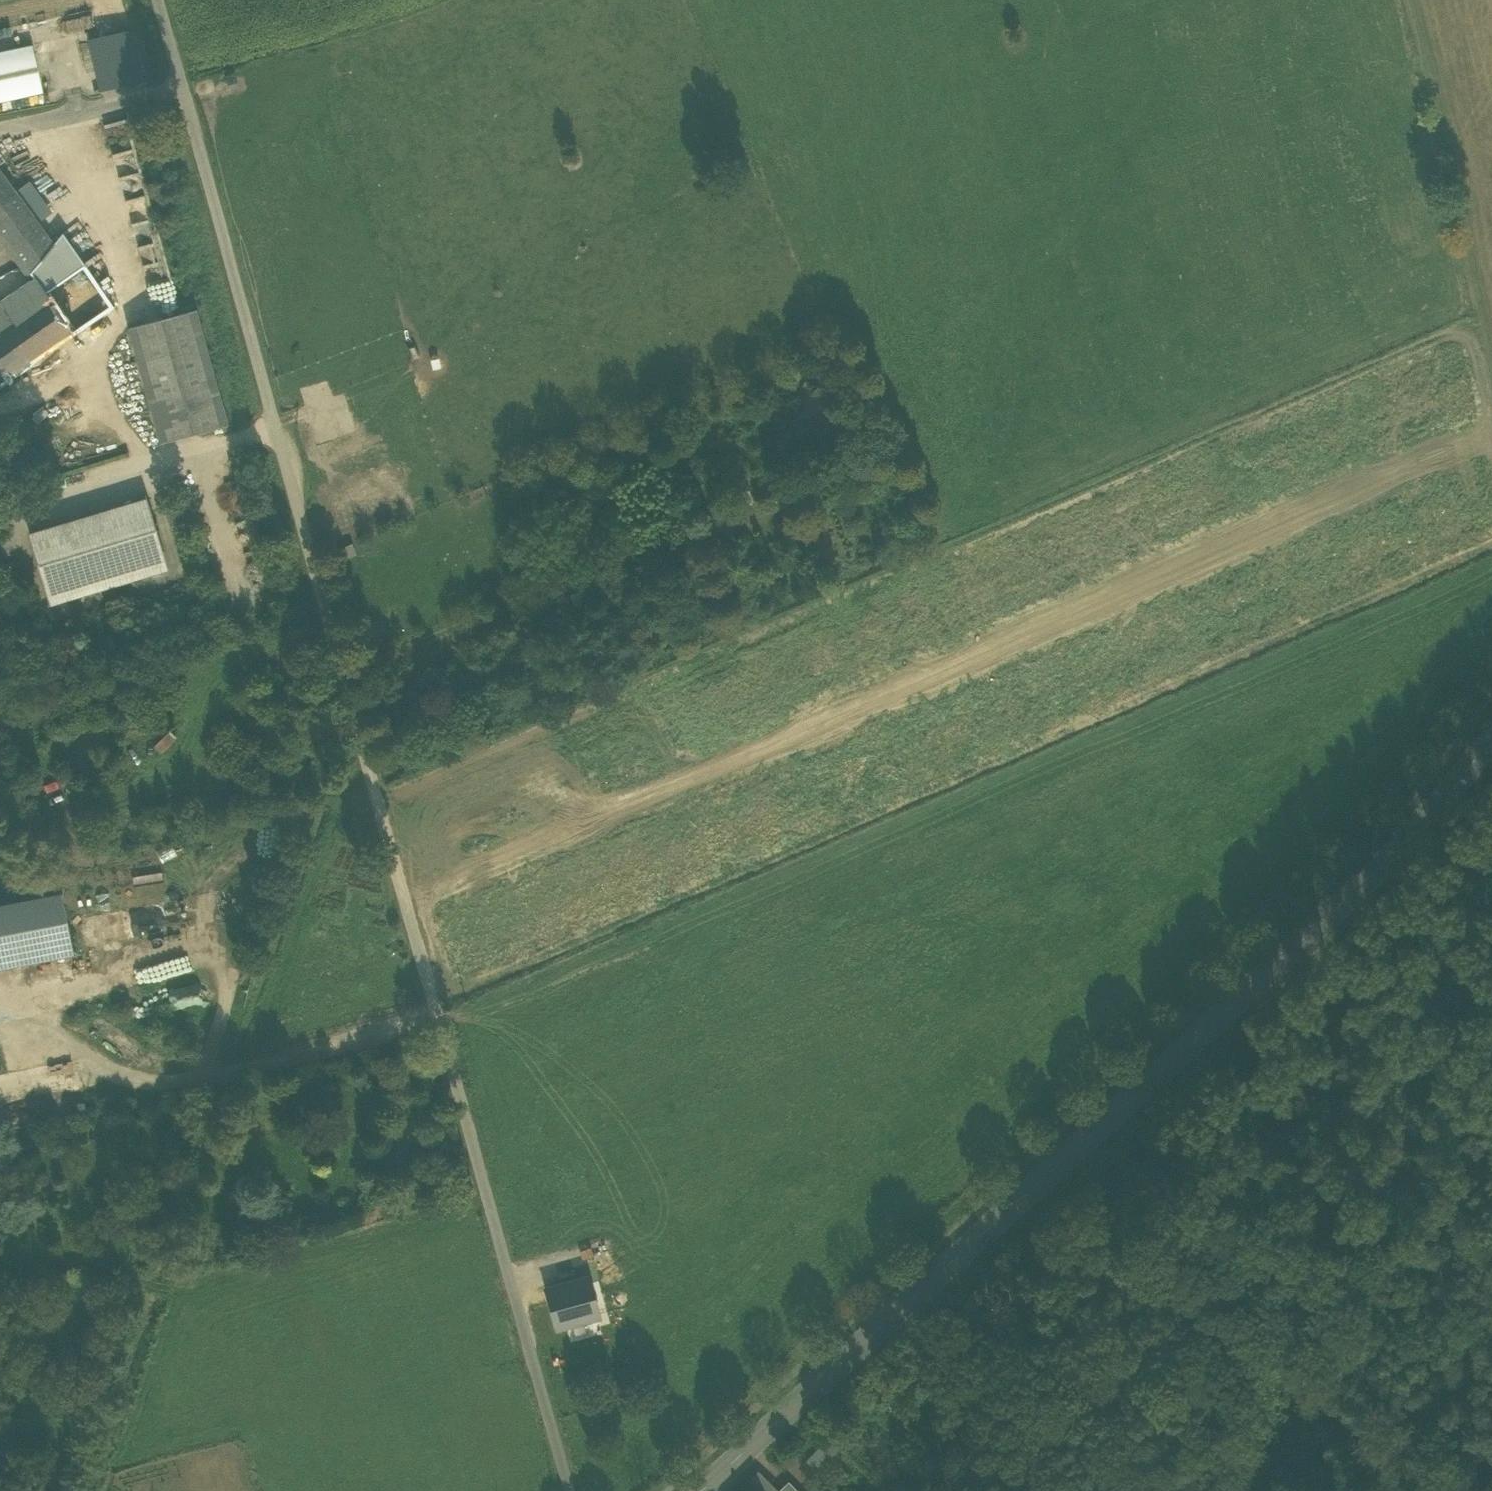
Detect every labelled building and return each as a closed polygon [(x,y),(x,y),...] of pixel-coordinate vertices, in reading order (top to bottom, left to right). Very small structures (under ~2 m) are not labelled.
[(87,36),(97,82),(141,73),(131,27),(87,36)] [(44,92),(33,44),(0,52),(0,102),(44,92)] [(31,272),(53,245),(37,223),(14,192),(0,173),(0,230),(26,265),(31,272)] [(30,180),(14,192),(37,223),(53,212),(30,180)] [(63,232),(53,245),(31,272),(44,290),(84,262),(63,232)] [(18,374),(114,306),(84,262),(44,290),(0,322),(0,347),(18,374)] [(26,265),(0,282),(0,322),(44,290),(31,272),(26,265)] [(128,327),(160,443),(228,425),(196,309),(128,327)] [(0,347),(0,386),(18,374),(0,347)] [(30,535),(48,592),(163,558),(146,500),(30,535)] [(163,558),(48,592),(51,604),(167,569),(163,558)] [(61,894),(0,906),(0,967),(73,952),(61,894)] [(582,1276),(617,1266),(608,1239),(574,1250),(582,1276)] [(589,1278),(545,1290),(556,1327),(599,1315),(589,1278)] [(807,1429),(820,1445),(831,1434),(819,1419),(807,1429)] [(843,1445),(831,1434),(820,1445),(805,1460),(817,1472),(843,1445)] [(757,1470),(745,1482),(754,1490),(777,1490),(757,1470)] [(745,1482),(736,1490),(754,1490),(745,1482)]
